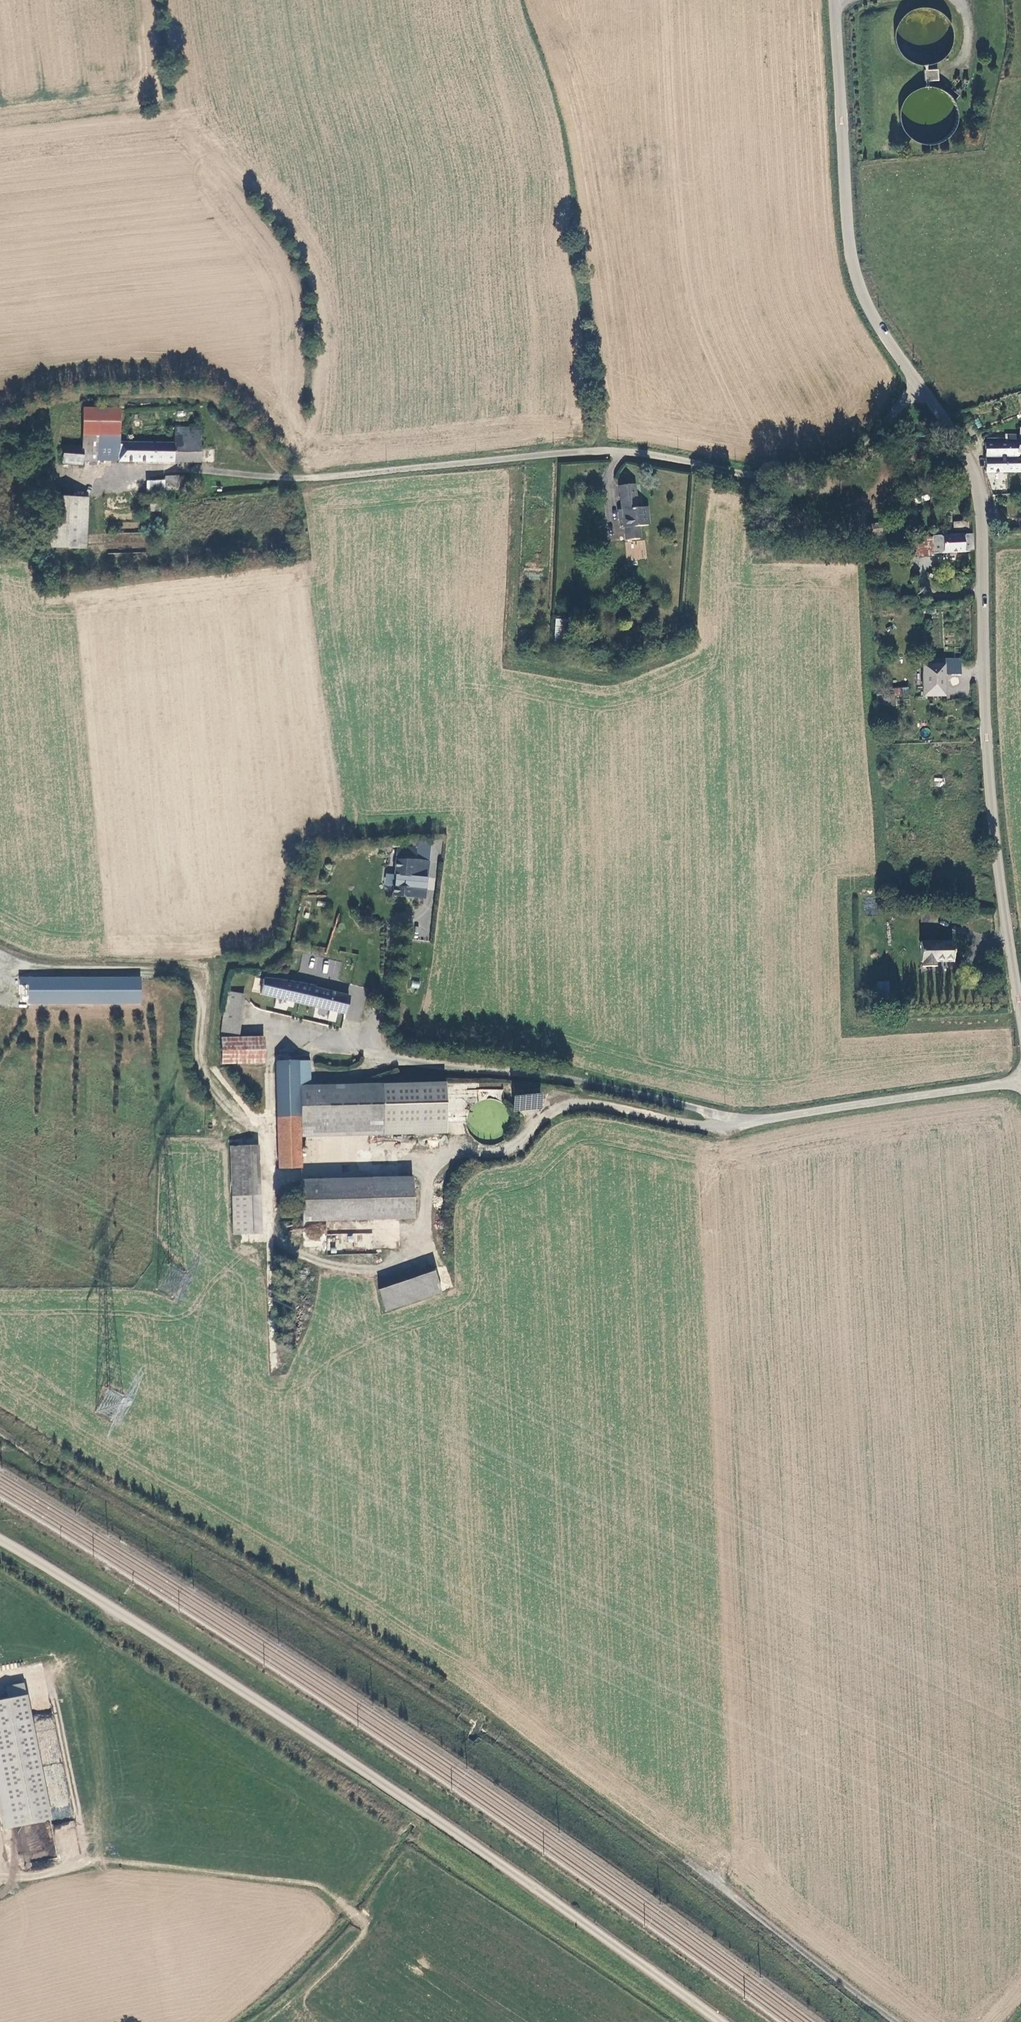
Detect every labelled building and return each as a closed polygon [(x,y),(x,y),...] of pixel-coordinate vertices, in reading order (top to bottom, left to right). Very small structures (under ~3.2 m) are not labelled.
[(943,16),(938,12),(931,9),(923,8),(915,9),(908,12),(902,17),(897,24),(895,31),(894,39),(896,47),(899,54),(905,59),(911,63),(919,65),(927,65),(941,59),(946,54),(949,48),(951,42),(952,35),(950,28),(947,22),(943,16)] [(938,70),(924,71),(925,82),(939,81),(938,70)] [(118,410),(116,410),(84,408),(84,434),(115,435),(120,435),(118,410)] [(970,436),(977,433),(972,422),(965,425),(970,436)] [(115,443),(84,446),(65,445),(64,463),(82,464),(82,461),(119,461),(211,462),(211,448),(201,448),(201,428),(177,428),(176,444),(120,442),(115,443)] [(120,435),(115,435),(84,434),(84,446),(115,443),(120,442),(120,435)] [(1020,455),(1020,437),(1019,437),(1018,442),(1006,441),(1005,446),(984,445),(985,474),(1020,472),(1020,458),(1016,458),(1017,455),(1020,455)] [(167,490),(178,490),(178,476),(167,477),(167,490)] [(1004,481),(991,485),(993,491),(1006,487),(1004,481)] [(164,482),(147,483),(148,492),(164,491),(164,482)] [(633,484),(617,486),(620,509),(622,516),(624,535),(640,534),(640,531),(639,526),(648,524),(646,506),(635,506),(633,484)] [(57,497),(56,520),(54,547),(85,549),(87,520),(88,499),(57,497)] [(968,529),(967,522),(953,523),(954,530),(968,529)] [(973,535),(955,536),(933,537),(933,540),(920,540),(921,558),(934,557),(934,554),(974,550),(973,535)] [(627,561),(647,559),(645,539),(625,541),(627,561)] [(566,640),(568,619),(556,618),(554,639),(566,640)] [(946,694),(945,664),(924,665),(924,694),(946,694)] [(892,706),(892,695),(908,694),(907,688),(889,689),(889,695),(882,696),(882,701),(876,701),(877,706),(892,706)] [(943,786),(943,778),(934,778),(934,786),(943,786)] [(395,848),(394,860),(390,896),(423,899),(428,862),(414,860),(415,848),(395,848)] [(952,942),(920,943),(921,961),(924,961),(924,967),(936,967),(936,961),(952,960),(952,942)] [(288,983),(269,978),(256,975),(254,987),(263,990),(261,995),(345,1015),(349,996),(314,988),(315,986),(288,980),(288,983)] [(28,1003),(141,1003),(140,979),(19,979),(19,986),(27,986),(28,1003)] [(226,992),(220,1038),(237,1038),(242,995),(226,992)] [(237,1038),(220,1038),(221,1063),(262,1061),(262,1038),(237,1038)] [(320,1127),(319,1086),(310,1087),(309,1061),(275,1063),(278,1169),(300,1169),(299,1128),(320,1127)] [(319,1086),(320,1127),(445,1124),(444,1083),(319,1086)] [(542,1094),(514,1094),(513,1110),(542,1111),(542,1094)] [(233,1195),(253,1194),(250,1144),(231,1145),(233,1195)] [(299,1180),(301,1221),(325,1220),(412,1217),(411,1176),(299,1180)] [(253,1194),(233,1195),(235,1234),(254,1233),(253,1194)] [(304,1241),(323,1241),(323,1226),(304,1226),(304,1241)] [(328,1233),(327,1242),(336,1242),(336,1248),(372,1248),(372,1234),(328,1233)] [(386,1312),(443,1293),(436,1270),(378,1289),(386,1312)] [(0,1699),(0,1825),(2,1833),(54,1822),(25,1680),(5,1684),(8,1697),(0,1699)]
